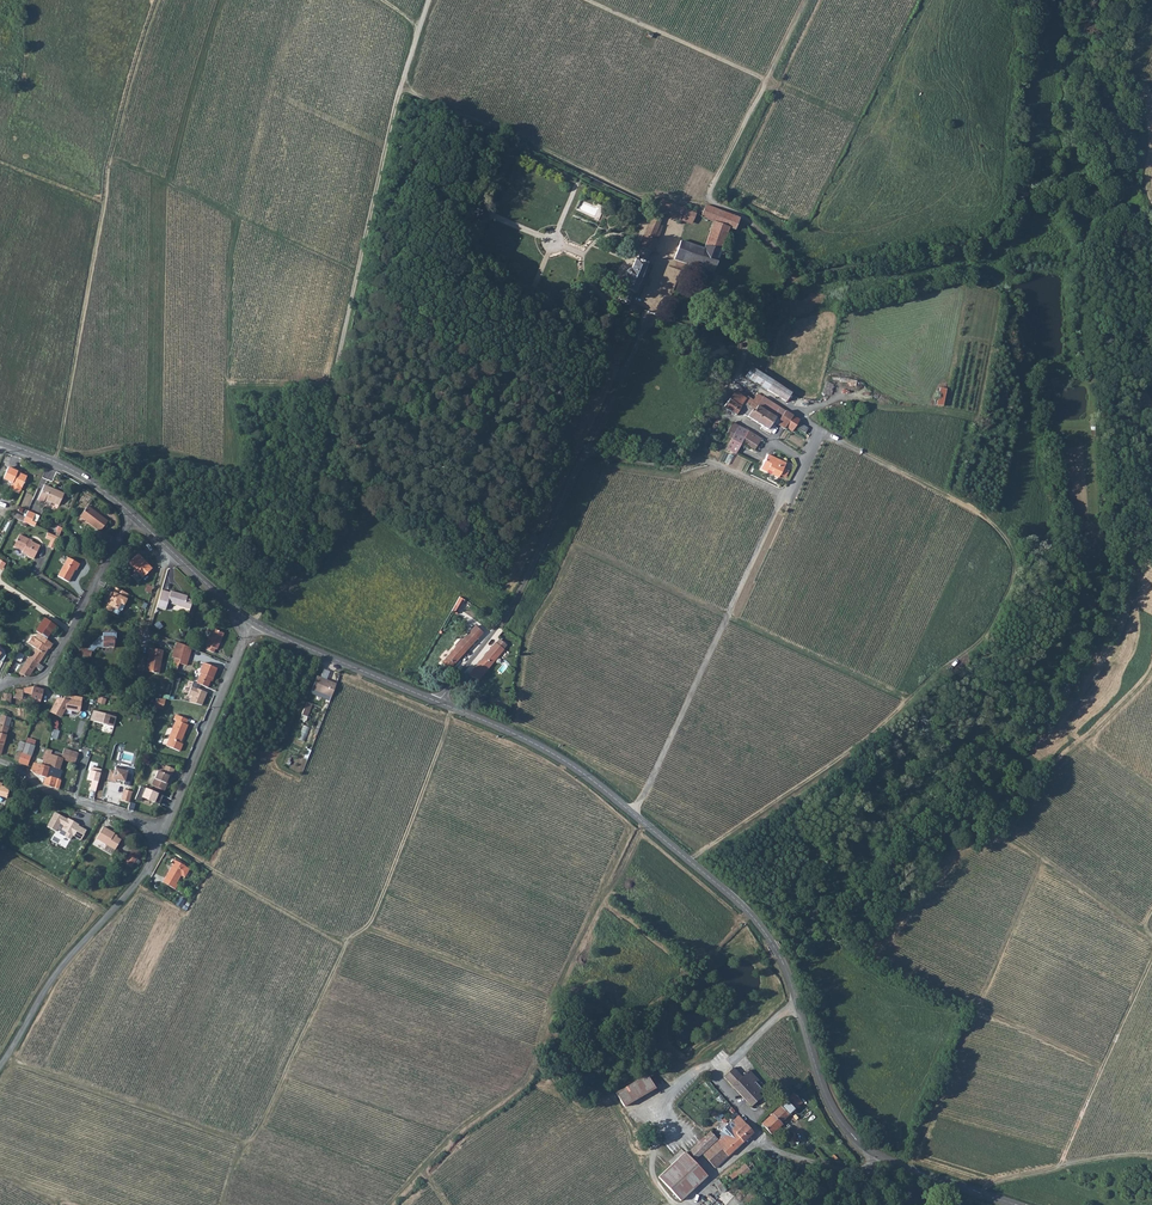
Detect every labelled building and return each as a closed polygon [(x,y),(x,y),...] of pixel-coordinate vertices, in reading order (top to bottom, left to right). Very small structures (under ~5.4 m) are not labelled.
[(512,147),(508,157),(511,157),(515,156),(518,154),(520,151),(512,147)] [(683,193),(694,198),(704,178),(693,172),(683,193)] [(655,208),(655,210),(663,213),(679,219),(680,216),(690,220),(693,219),(695,213),(688,210),(659,199),(655,208)] [(668,241),(663,255),(713,272),(720,251),(729,227),(734,229),(738,217),(705,204),(701,215),(701,216),(711,220),(709,225),(711,226),(704,248),(671,237),(669,241),(668,241)] [(646,213),(632,206),(630,210),(644,216),(646,213)] [(652,216),(650,221),(658,224),(663,213),(655,210),(652,216)] [(650,221),(640,247),(641,248),(648,252),(650,252),(651,250),(652,251),(662,226),(658,224),(650,221)] [(625,290),(621,302),(627,305),(630,297),(635,299),(636,294),(634,293),(645,263),(644,263),(648,252),(641,248),(637,260),(635,259),(631,270),(630,270),(628,270),(626,272),(626,276),(628,279),(624,289),(625,290)] [(713,272),(710,281),(716,284),(719,274),(713,272)] [(630,305),(627,313),(638,317),(641,310),(641,309),(630,304),(630,305)] [(714,385),(721,390),(733,369),(726,365),(714,385)] [(751,368),(745,377),(785,403),(791,394),(751,368)] [(739,385),(724,407),(736,414),(738,410),(748,396),(742,392),(744,389),(739,385)] [(945,406),(946,388),(939,388),(938,405),(945,406)] [(748,396),(738,410),(748,416),(752,410),(753,411),(756,406),(757,406),(763,396),(757,393),(753,399),(748,396)] [(763,396),(757,406),(775,418),(774,420),(780,423),(792,431),(795,427),(798,422),(799,420),(763,396)] [(818,400),(799,398),(799,402),(802,403),(802,405),(813,407),(818,404),(818,400)] [(752,410),(748,416),(768,429),(774,420),(775,418),(757,406),(756,406),(753,411),(752,410)] [(726,433),(725,434),(732,437),(733,435),(739,425),(733,422),(726,433)] [(798,422),(795,427),(805,433),(807,427),(798,422)] [(714,424),(709,433),(712,435),(714,435),(719,426),(714,424)] [(748,430),(741,440),(743,441),(744,442),(748,444),(754,434),(748,430)] [(754,434),(748,444),(755,449),(762,439),(754,434)] [(732,437),(726,447),(736,452),(743,441),(741,440),(733,435),(732,437)] [(768,454),(762,469),(768,471),(769,468),(775,470),(774,473),(780,476),(786,463),(768,454)] [(18,470),(8,466),(3,477),(12,481),(10,487),(19,491),(27,475),(17,471),(18,470)] [(45,485),(40,496),(38,499),(44,502),(45,499),(59,505),(64,493),(45,485)] [(87,505),(79,516),(100,530),(107,520),(87,505)] [(29,510),(24,521),(36,526),(38,522),(34,520),(37,513),(29,510)] [(15,512),(13,517),(23,521),(25,516),(15,512)] [(59,535),(48,531),(45,537),(51,539),(48,545),(54,548),(60,536),(59,535)] [(19,536),(14,547),(24,552),(24,554),(28,556),(28,557),(34,560),(40,547),(30,542),(30,541),(19,536)] [(138,554),(128,563),(143,578),(152,569),(138,554)] [(66,560),(56,578),(67,584),(74,571),(75,572),(78,566),(66,560)] [(115,588),(104,609),(112,613),(114,608),(117,610),(120,605),(123,606),(128,595),(115,588)] [(163,589),(158,606),(167,609),(169,601),(191,607),(194,598),(188,596),(189,594),(172,589),(172,591),(163,589)] [(461,607),(456,604),(452,611),(458,614),(461,607)] [(44,618),(35,630),(39,633),(47,639),(56,626),(44,618)] [(447,657),(442,661),(449,668),(454,663),(478,638),(484,632),(477,625),(470,631),(461,640),(460,639),(458,641),(460,642),(452,651),(447,657)] [(209,642),(208,646),(215,649),(217,645),(219,646),(225,631),(215,626),(208,641),(209,642)] [(103,647),(114,647),(114,640),(117,633),(111,630),(110,632),(103,632),(103,636),(100,636),(99,637),(99,638),(99,641),(97,645),(103,647)] [(36,648),(30,657),(39,663),(45,652),(49,656),(50,657),(55,649),(50,645),(52,642),(47,639),(39,633),(35,638),(32,636),(28,642),(36,648)] [(99,638),(88,650),(92,651),(93,651),(97,645),(99,641),(99,638)] [(499,639),(474,669),(482,675),(503,649),(502,648),(505,644),(499,639)] [(179,659),(178,663),(186,666),(192,647),(175,642),(171,657),(179,659)] [(151,652),(148,669),(161,671),(165,649),(150,646),(150,651),(151,652)] [(80,648),(78,654),(86,656),(88,650),(80,648)] [(18,651),(14,658),(21,661),(25,655),(18,651)] [(30,657),(17,676),(22,676),(23,674),(25,675),(31,674),(36,667),(41,671),(44,666),(39,663),(30,657)] [(202,671),(198,681),(209,685),(213,676),(214,676),(219,666),(205,660),(201,670),(202,671)] [(317,674),(312,687),(329,694),(334,681),(317,674)] [(24,689),(23,692),(31,694),(31,697),(35,698),(33,702),(40,704),(41,699),(44,689),(33,686),(24,688),(24,689)] [(202,706),(207,693),(191,687),(187,695),(191,697),(189,702),(202,706)] [(14,698),(23,699),(23,692),(24,689),(14,688),(14,698)] [(2,693),(1,703),(10,703),(12,694),(2,693)] [(83,697),(66,694),(65,699),(58,697),(50,712),(61,718),(66,710),(80,712),(83,697)] [(166,697),(157,696),(154,705),(159,706),(159,704),(164,705),(166,697)] [(306,721),(313,704),(307,701),(300,719),(306,721)] [(94,710),(91,720),(113,727),(116,717),(94,710)] [(0,719),(0,723),(9,726),(11,717),(2,714),(0,718),(0,719)] [(177,719),(170,737),(181,742),(188,724),(186,722),(188,718),(178,714),(177,719)] [(6,735),(9,726),(0,723),(0,734),(6,735)] [(23,749),(22,752),(32,755),(35,745),(26,741),(23,749)] [(18,747),(15,759),(20,761),(22,752),(23,749),(18,747)] [(34,762),(31,770),(35,774),(37,775),(46,777),(49,766),(48,766),(51,753),(52,750),(47,748),(43,760),(42,764),(34,762)] [(65,748),(62,757),(63,758),(75,763),(79,753),(65,748)] [(22,752),(20,761),(19,762),(25,764),(28,766),(32,755),(22,752)] [(51,753),(48,766),(49,766),(60,769),(63,758),(62,757),(51,753)] [(106,766),(103,777),(109,778),(110,776),(129,781),(132,770),(112,765),(111,767),(106,766)] [(46,777),(44,784),(59,788),(61,779),(57,777),(60,769),(49,766),(46,777)] [(158,770),(152,785),(155,786),(161,789),(164,790),(171,776),(171,777),(175,769),(166,766),(166,767),(163,773),(159,771),(158,770)] [(89,790),(95,791),(101,770),(91,767),(88,780),(91,781),(89,790)] [(7,797),(9,788),(1,786),(2,783),(0,782),(0,795),(7,797)] [(121,799),(130,801),(132,790),(124,788),(121,799)] [(145,788),(141,798),(154,803),(158,794),(145,788)] [(69,818),(56,811),(49,826),(58,830),(62,822),(65,824),(63,828),(69,831),(66,835),(72,838),(74,834),(83,838),(88,828),(80,824),(80,823),(69,817),(69,818)] [(109,831),(104,829),(98,840),(118,851),(124,840),(116,836),(117,834),(110,830),(109,831)] [(126,865),(132,869),(138,860),(131,856),(126,865)] [(185,876),(190,868),(186,866),(187,865),(174,858),(171,863),(173,864),(163,880),(176,888),(179,883),(177,882),(181,874),(185,876)] [(740,1076),(732,1068),(722,1077),(750,1106),(760,1096),(756,1093),(740,1076)] [(740,1076),(756,1093),(763,1086),(747,1069),(740,1076)] [(647,1074),(623,1087),(631,1102),(654,1089),(647,1074)] [(615,1092),(623,1106),(631,1102),(623,1087),(615,1092)] [(799,1103),(791,1095),(785,1101),(793,1109),(799,1103)] [(775,1112),(782,1119),(786,1115),(779,1107),(775,1112)] [(714,1111),(710,1118),(713,1121),(718,1114),(714,1111)] [(780,1125),(778,1124),(782,1119),(775,1112),(762,1124),(771,1133),(780,1125)] [(716,1142),(715,1143),(720,1147),(725,1142),(733,1149),(752,1132),(737,1115),(726,1124),(729,1127),(727,1129),(729,1133),(724,1138),(723,1137),(716,1142)] [(715,1143),(716,1142),(709,1133),(695,1146),(703,1154),(715,1143)] [(703,1154),(714,1167),(733,1149),(725,1142),(720,1147),(715,1143),(703,1154)] [(695,1146),(689,1152),(697,1160),(703,1154),(695,1146)] [(657,1176),(679,1200),(706,1175),(694,1163),(684,1151),(657,1176)] [(728,1177),(735,1185),(765,1158),(761,1152),(750,1159),(747,1155),(738,1164),(741,1168),(738,1171),(736,1170),(728,1177)] [(728,1177),(724,1180),(731,1188),(735,1185),(728,1177)] [(726,1192),(731,1188),(724,1180),(719,1184),(726,1192)] [(721,1195),(726,1192),(719,1184),(714,1188),(717,1191),(721,1195)]
